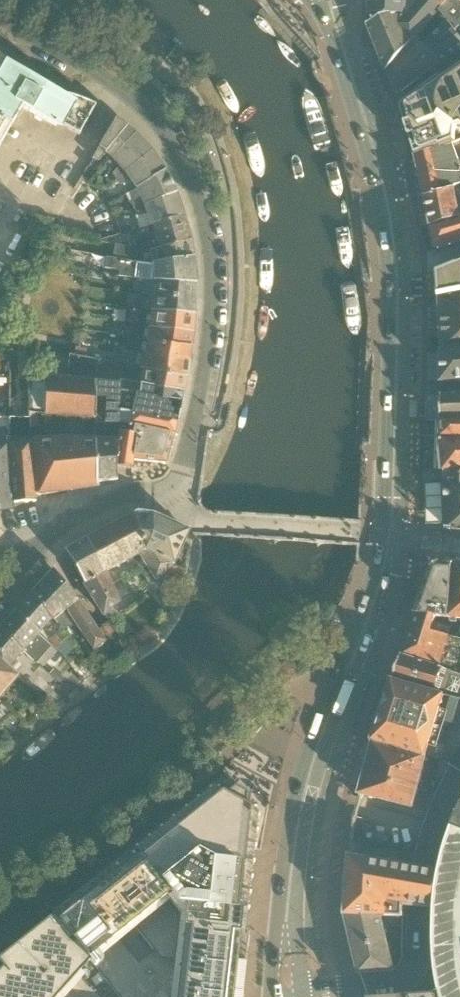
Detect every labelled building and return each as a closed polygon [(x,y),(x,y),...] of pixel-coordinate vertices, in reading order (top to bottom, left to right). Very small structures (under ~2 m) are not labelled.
[(407,0),(371,0),(370,13),(388,13),(411,44),(418,37),(440,11),(444,7),(434,0),(420,0),(409,13),(406,9),(407,0)] [(444,7),(440,11),(441,14),(442,13),(448,21),(457,31),(459,29),(459,0),(450,0),(444,7)] [(388,70),(411,44),(388,13),(370,13),(369,24),(388,70)] [(457,31),(448,21),(425,45),(418,37),(411,44),(388,70),(398,95),(457,53),(459,51),(459,35),(457,31)] [(93,112),(96,106),(87,102),(78,98),(68,95),(58,93),(0,60),(0,143),(2,144),(22,108),(56,127),(58,123),(80,135),(93,112)] [(445,80),(442,76),(402,107),(417,155),(441,147),(442,148),(453,144),(459,141),(459,70),(445,80)] [(113,158),(136,134),(116,118),(93,158),(99,161),(107,153),(113,158)] [(117,180),(153,151),(136,134),(113,158),(120,165),(113,175),(117,180)] [(427,197),(455,188),(459,186),(459,141),(453,144),(442,148),(441,147),(417,155),(418,160),(423,182),(427,197)] [(137,188),(166,171),(153,151),(117,180),(121,185),(132,180),(137,188)] [(177,193),(166,171),(137,188),(142,197),(132,204),(135,210),(177,193)] [(455,188),(427,197),(433,227),(459,219),(459,186),(455,188)] [(153,225),(154,225),(184,215),(177,193),(135,210),(137,216),(149,214),(153,225)] [(151,252),(191,240),(184,215),(154,225),(157,238),(149,240),(138,237),(134,248),(149,252),(151,252)] [(459,243),(459,219),(433,227),(438,249),(459,243)] [(61,235),(31,230),(29,241),(59,246),(61,235)] [(115,244),(113,258),(141,263),(152,265),(194,257),(192,241),(191,240),(151,252),(149,252),(134,248),(115,244)] [(141,263),(113,258),(107,257),(105,268),(111,269),(111,270),(120,271),(119,276),(156,281),(156,280),(197,283),(194,257),(152,265),(141,263)] [(439,273),(441,294),(441,298),(442,298),(442,297),(459,294),(459,264),(439,273)] [(196,300),(197,283),(156,280),(156,281),(154,296),(196,300)] [(442,297),(442,298),(441,298),(444,349),(444,352),(459,349),(459,294),(442,297)] [(196,316),(196,300),(154,296),(152,311),(196,316)] [(196,316),(152,311),(134,309),(131,324),(148,328),(151,328),(194,333),(196,316)] [(192,347),(194,333),(151,328),(148,328),(131,324),(129,338),(146,342),(148,342),(192,347)] [(190,360),(192,347),(148,342),(146,342),(129,338),(127,351),(145,354),(190,360)] [(75,357),(85,359),(87,350),(77,348),(75,357)] [(444,352),(444,362),(444,383),(459,382),(459,349),(444,352)] [(145,354),(127,351),(121,350),(118,365),(142,369),(187,377),(189,360),(190,361),(190,360),(145,354)] [(71,356),(69,379),(87,381),(96,382),(98,361),(85,359),(75,357),(71,356)] [(96,425),(100,426),(105,426),(105,424),(108,425),(108,424),(119,424),(119,413),(131,415),(131,414),(136,415),(178,423),(183,403),(184,393),(187,377),(142,369),(141,377),(141,382),(129,381),(121,380),(121,384),(96,382),(95,390),(96,419),(96,425)] [(96,419),(94,391),(87,391),(87,381),(69,379),(28,376),(28,392),(28,393),(28,413),(46,415),(52,415),(96,419)] [(447,396),(444,396),(443,420),(459,419),(459,395),(447,396)] [(175,435),(178,423),(136,415),(131,414),(131,415),(129,424),(174,435),(175,435)] [(32,435),(31,427),(31,418),(25,418),(10,418),(10,425),(9,444),(13,504),(36,502),(31,435),(32,435)] [(459,438),(459,419),(443,420),(443,439),(459,438)] [(174,435),(129,424),(127,424),(126,433),(137,435),(134,460),(166,463),(171,444),(174,435)] [(10,425),(0,425),(0,512),(14,510),(13,504),(9,444),(10,425)] [(96,429),(96,433),(97,433),(97,440),(97,467),(97,483),(98,482),(117,480),(117,467),(116,467),(118,451),(120,441),(120,432),(120,430),(105,429),(105,426),(100,426),(100,430),(96,429)] [(137,435),(126,433),(120,432),(120,441),(118,451),(116,467),(117,467),(132,469),(133,460),(134,460),(137,435)] [(443,439),(445,459),(445,469),(459,470),(459,438),(443,439)] [(97,440),(91,440),(75,440),(34,441),(39,495),(98,486),(98,482),(97,483),(97,467),(97,440)] [(445,469),(446,473),(448,529),(459,530),(459,470),(445,469)] [(174,564),(174,563),(164,558),(146,550),(138,513),(88,539),(105,573),(140,555),(157,580),(165,572),(173,581),(184,571),(174,564)] [(174,563),(189,532),(153,515),(138,513),(146,550),(164,558),(174,563)] [(85,583),(105,573),(88,539),(65,551),(78,573),(85,583)] [(436,617),(450,618),(456,564),(441,563),(434,567),(417,614),(433,616),(433,617),(435,617),(434,618),(436,618),(436,617)] [(456,564),(450,618),(459,620),(459,564),(456,564)] [(65,637),(66,636),(69,633),(67,630),(73,625),(64,612),(66,610),(67,611),(79,602),(54,570),(32,593),(65,637)] [(118,614),(113,607),(119,602),(105,573),(85,583),(96,602),(110,622),(114,618),(118,614)] [(16,612),(39,633),(40,633),(57,649),(67,638),(66,636),(65,637),(32,593),(16,612)] [(106,641),(96,626),(79,602),(67,611),(84,635),(94,649),(106,641)] [(39,633),(16,612),(0,629),(0,630),(24,651),(39,633)] [(433,617),(433,616),(417,614),(403,655),(403,656),(459,674),(459,639),(449,636),(432,632),(434,623),(436,618),(434,618),(435,617),(433,617)] [(9,667),(24,651),(0,630),(0,660),(8,668),(9,667)] [(403,656),(395,682),(445,696),(446,697),(459,700),(459,674),(403,656)] [(64,657),(54,665),(64,678),(74,670),(64,657)] [(18,676),(9,667),(8,668),(0,660),(0,697),(18,676)] [(440,718),(446,697),(445,696),(395,682),(388,703),(440,719),(440,718)] [(446,697),(440,718),(440,719),(388,703),(375,743),(428,757),(443,762),(429,811),(458,818),(449,843),(442,871),(438,896),(437,910),(436,923),(436,950),(459,948),(459,700),(446,697)] [(414,807),(428,757),(375,743),(362,794),(414,807)] [(256,814),(244,807),(245,797),(242,795),(244,792),(236,787),(234,791),(231,789),(223,796),(211,789),(54,915),(119,996),(235,996),(256,814)] [(361,829),(359,840),(384,844),(386,833),(361,829)] [(442,871),(353,856),(351,856),(347,915),(347,917),(348,917),(382,918),(383,919),(383,916),(384,916),(402,917),(405,917),(406,906),(407,906),(407,904),(437,910),(438,896),(442,871)] [(54,915),(0,956),(0,962),(3,965),(0,968),(0,996),(119,996),(54,915)] [(401,926),(402,917),(384,916),(384,923),(385,925),(401,926)] [(361,974),(396,971),(386,933),(385,925),(384,923),(383,919),(382,918),(348,917),(347,917),(361,974)] [(436,950),(437,963),(439,979),(442,994),(407,996),(408,996),(459,996),(459,948),(436,950)]
